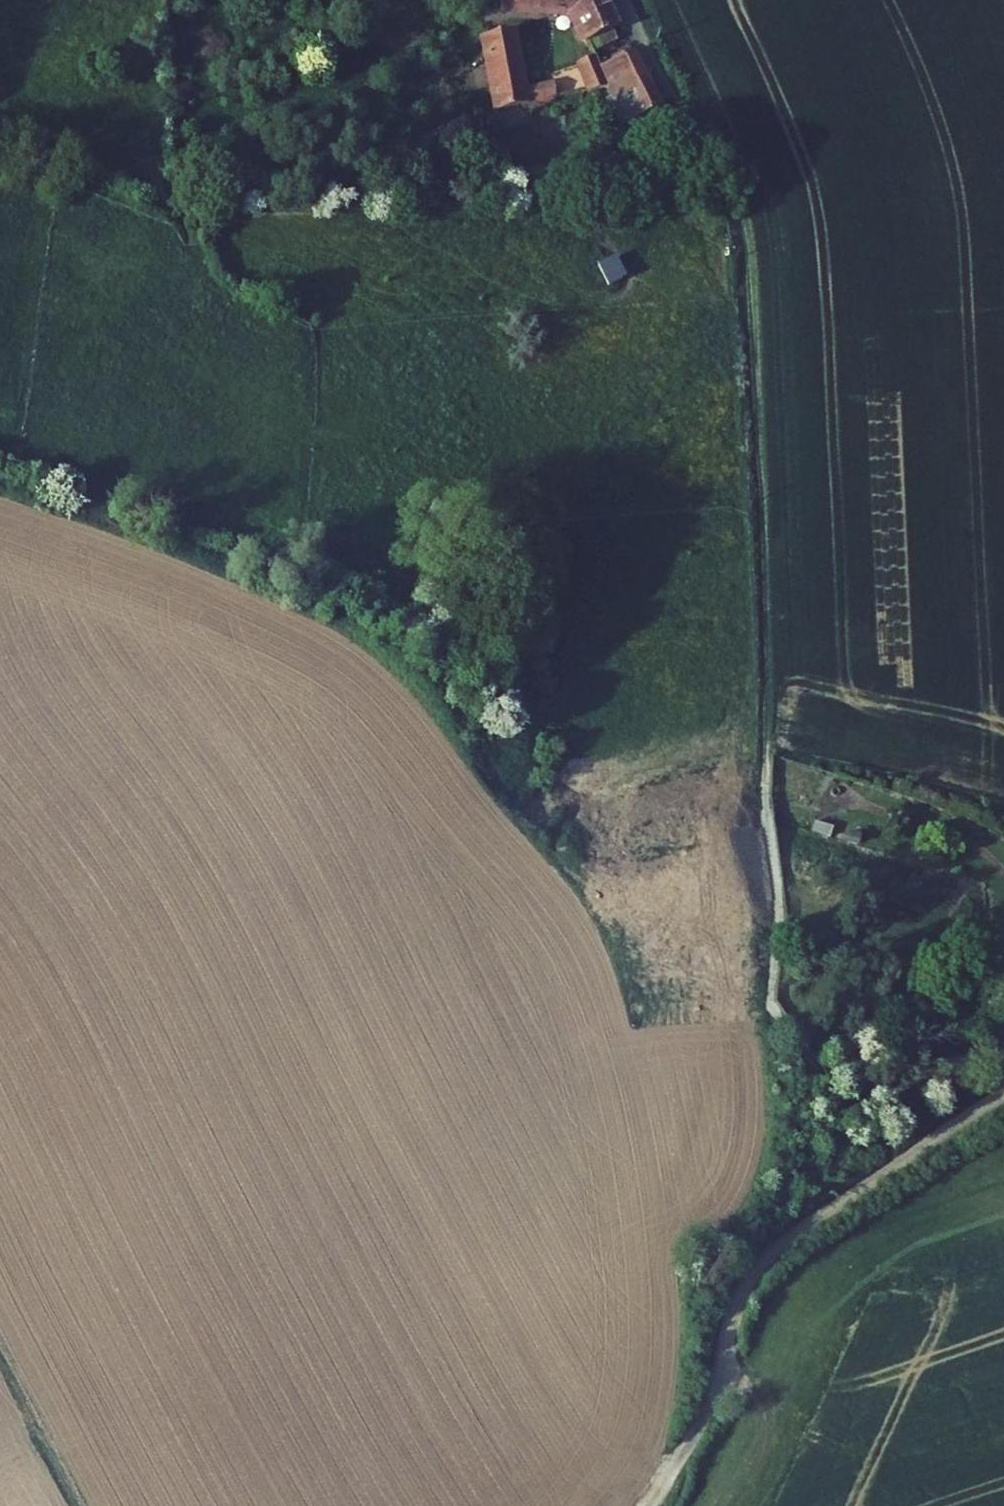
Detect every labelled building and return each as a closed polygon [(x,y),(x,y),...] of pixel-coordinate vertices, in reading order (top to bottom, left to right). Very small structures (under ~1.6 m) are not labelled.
[(492,14),(569,14),(581,41),(616,29),(602,0),(492,0),(492,14)] [(478,41),(493,128),(523,120),(519,97),(507,37),(478,41)] [(620,88),(635,120),(665,107),(632,51),(602,62),(615,91),(620,88)] [(582,83),(593,104),(610,97),(593,60),(574,67),(582,83)] [(519,97),(523,120),(593,104),(582,83),(519,97)]
